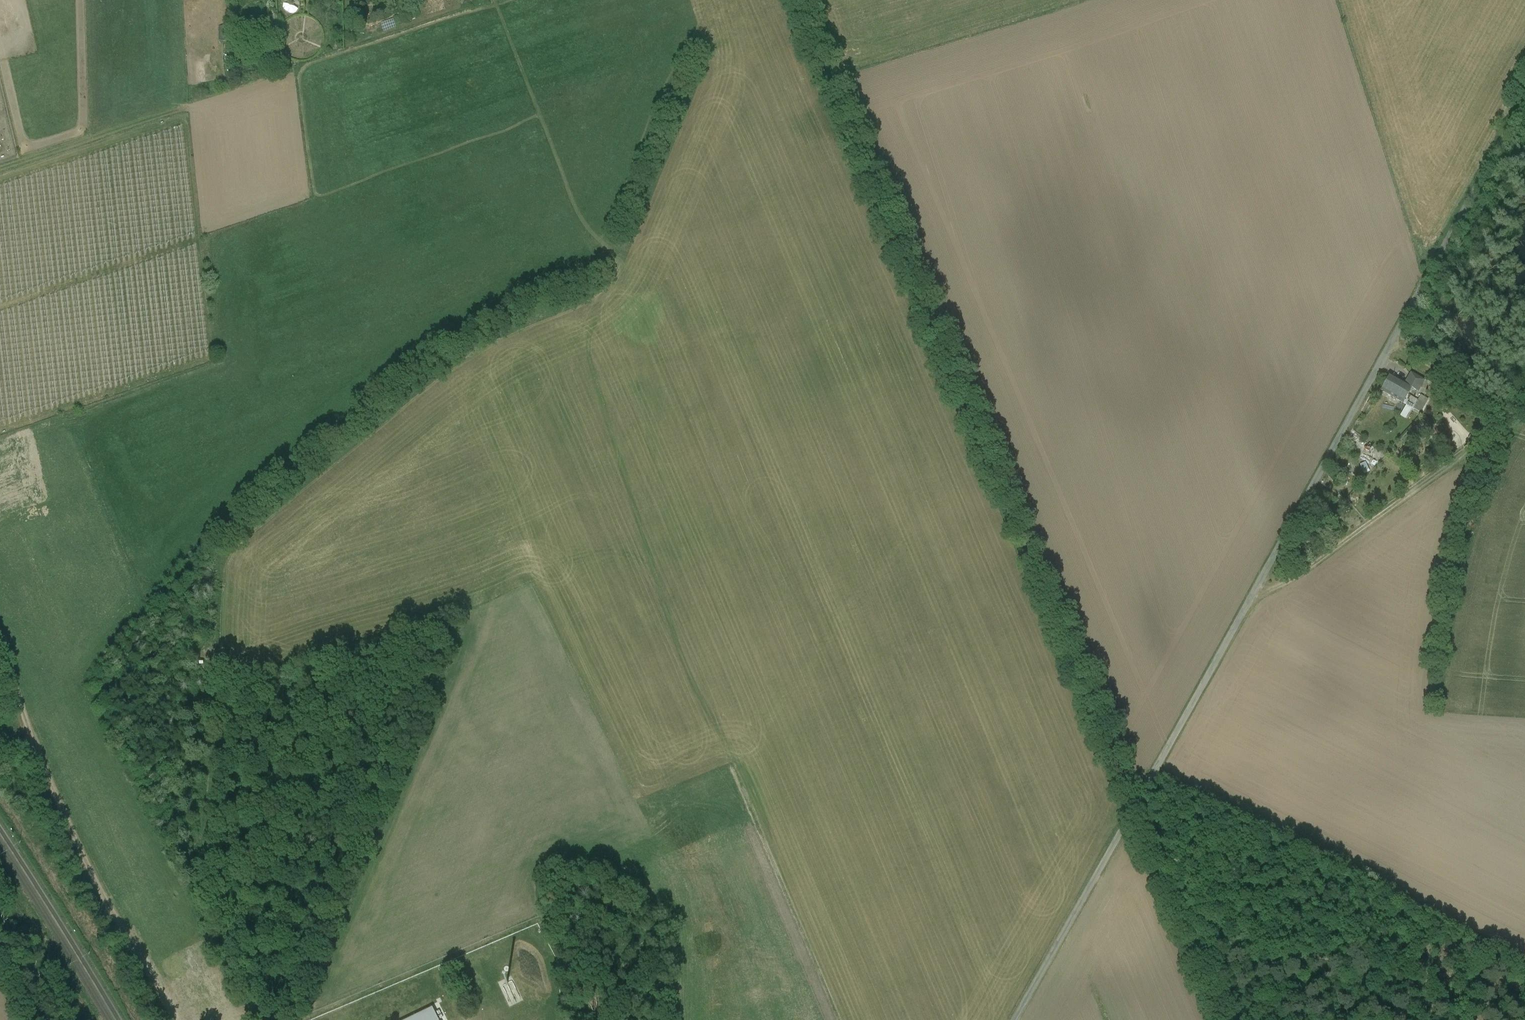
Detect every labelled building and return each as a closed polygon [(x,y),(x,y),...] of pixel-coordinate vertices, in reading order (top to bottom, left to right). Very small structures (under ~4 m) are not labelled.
[(1424,381),(1411,373),(1405,383),(1412,387),(1412,388),(1418,392),(1424,381)] [(1405,383),(1391,375),(1381,391),(1403,403),(1408,395),(1412,388),(1412,387),(1405,383)] [(1425,405),(1408,395),(1403,403),(1420,413),(1425,405)] [(416,780),(440,792),(443,786),(420,774),(416,780)] [(515,832),(503,839),(510,851),(522,845),(515,832)] [(372,881),(368,891),(380,896),(384,886),(372,881)]
